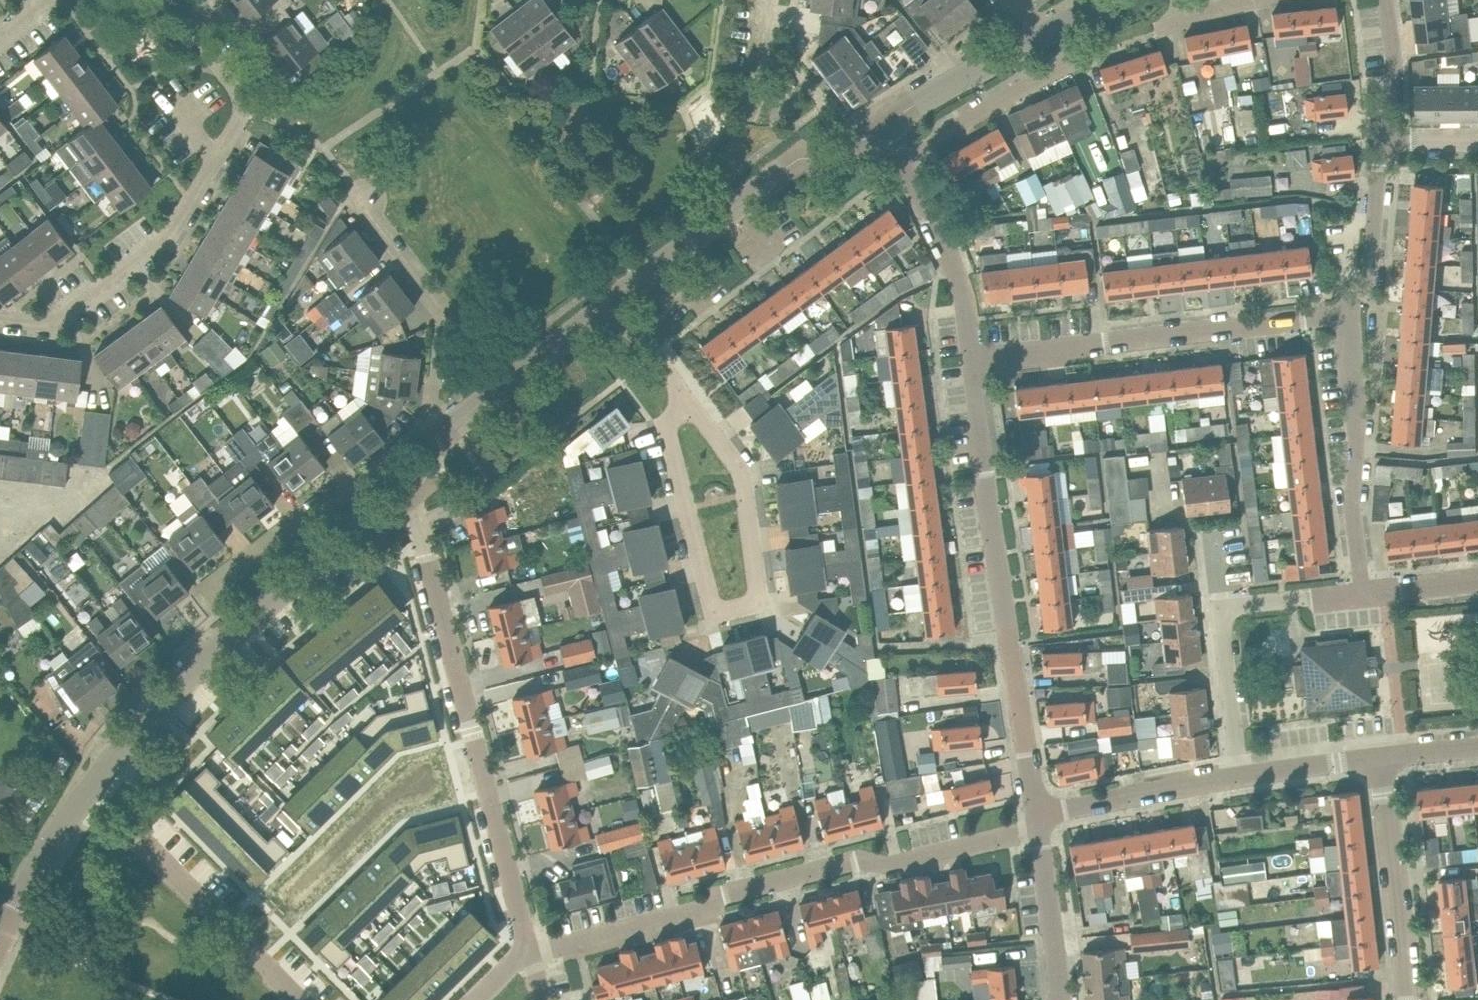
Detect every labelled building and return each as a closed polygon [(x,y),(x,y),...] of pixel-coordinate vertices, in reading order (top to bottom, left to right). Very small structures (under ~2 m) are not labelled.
[(293,0),(241,0),(237,3),(250,20),(258,13),(265,23),(285,8),(294,1),(293,0)] [(546,0),(529,0),(515,10),(533,34),(557,16),(546,0)] [(810,8),(822,10),(821,21),(848,24),(847,27),(865,21),(866,16),(849,14),(851,0),(811,0),(810,8)] [(905,6),(923,30),(934,22),(944,36),(961,23),(942,0),(912,0),(905,6)] [(961,23),(978,10),(970,0),(942,0),(961,23)] [(1446,0),(1412,0),(1414,18),(1423,17),(1448,14),(1446,0)] [(1335,6),(1303,9),(1306,32),(1307,41),(1316,40),(1317,43),(1336,41),(1335,29),(1337,29),(1335,6)] [(680,31),(662,7),(638,25),(657,49),(680,31)] [(285,8),(265,23),(273,32),(264,38),(277,55),(306,33),(293,17),(292,17),(285,8)] [(353,9),(345,15),(350,22),(358,16),(353,9)] [(1272,13),(1274,36),(1306,32),(1303,9),(1272,13)] [(337,10),(327,18),(334,27),(345,19),(337,10)] [(510,52),(533,34),(515,10),(491,29),(510,52)] [(902,32),(911,25),(902,13),(893,20),(902,32)] [(1460,13),(1448,14),(1423,17),(1414,18),(1417,40),(1437,38),(1439,50),(1465,47),(1460,13)] [(576,39),(557,16),(533,34),(551,57),(576,39)] [(821,21),(818,40),(824,48),(812,57),(824,74),(855,49),(848,40),(854,36),(847,27),(848,24),(821,21)] [(1250,45),(1246,23),(1215,30),(1219,51),(1250,45)] [(633,67),(657,49),(638,25),(615,43),(633,67)] [(902,32),(907,38),(899,44),(911,60),(928,47),(911,25),(902,32)] [(1219,51),(1215,30),(1184,36),(1188,57),(1219,51)] [(698,55),(680,31),(657,49),(675,73),(698,55)] [(318,51),(319,50),(306,33),(277,55),(290,72),(298,66),(306,75),(325,61),(318,51)] [(78,52),(64,34),(34,57),(47,75),(78,52)] [(533,34),(510,52),(528,76),(551,57),(533,34)] [(883,55),(871,37),(855,49),(824,74),(837,90),(874,61),(874,62),(883,55)] [(1326,64),(1324,54),(1318,54),(1317,43),(1316,40),(1307,41),(1309,57),(1311,67),(1312,67),(1314,81),(1339,78),(1337,62),(1326,64)] [(1300,56),(1294,57),(1297,85),(1311,83),(1307,57),(1309,57),(1307,41),(1299,42),(1300,56)] [(657,49),(633,67),(652,91),(675,73),(657,49)] [(1160,49),(1129,58),(1136,80),(1139,90),(1143,102),(1151,100),(1148,89),(1154,87),(1151,75),(1167,71),(1160,49)] [(60,92),(91,69),(78,52),(47,75),(60,92)] [(1460,62),(1472,61),(1471,52),(1459,54),(1460,62)] [(1460,62),(1459,54),(1446,55),(1448,64),(1460,62)] [(1425,58),(1426,67),(1438,65),(1437,56),(1425,58)] [(1136,80),(1129,58),(1099,68),(1106,90),(1136,80)] [(874,62),(874,61),(837,90),(850,107),(882,83),(873,72),(879,68),(874,62)] [(1214,64),(1216,76),(1223,75),(1233,73),(1231,61),(1214,64)] [(74,109),(104,86),(91,69),(60,92),(74,109)] [(1216,76),(1210,77),(1214,102),(1228,99),(1226,89),(1223,75),(1216,76)] [(1087,115),(1082,105),(1085,103),(1077,83),(1048,96),(1066,139),(1069,144),(1092,134),(1084,116),(1087,115)] [(1439,85),(1436,85),(1416,85),(1417,119),(1439,119),(1439,85)] [(1461,119),(1460,85),(1439,85),(1439,119),(1461,119)] [(1460,85),(1461,119),(1477,119),(1477,85),(1460,85)] [(105,114),(118,104),(104,86),(74,109),(87,126),(104,113),(105,114)] [(1139,90),(1131,92),(1135,105),(1143,103),(1143,102),(1139,90)] [(1305,98),(1307,117),(1315,116),(1315,118),(1347,115),(1344,92),(1313,95),(1313,97),(1305,98)] [(10,103),(2,93),(0,95),(0,104),(4,108),(10,103)] [(1066,139),(1048,96),(1019,109),(1008,114),(1028,157),(1066,139)] [(26,106),(18,97),(10,103),(4,108),(11,117),(26,106)] [(1145,111),(1143,103),(1135,105),(1131,106),(1133,114),(1145,111)] [(87,126),(68,141),(56,149),(70,167),(111,135),(105,126),(111,122),(105,114),(104,113),(87,126)] [(30,142),(37,137),(29,127),(23,132),(30,142)] [(1016,159),(998,127),(970,142),(982,162),(993,156),(998,164),(986,170),(994,184),(993,184),(996,189),(1020,175),(1013,160),(1016,159)] [(83,184),(124,152),(111,135),(70,167),(83,184)] [(37,137),(30,142),(37,151),(44,146),(37,137)] [(970,142),(943,158),(954,178),(971,168),(975,166),(982,162),(970,142)] [(1311,160),(1314,180),(1323,179),(1323,180),(1354,176),(1351,153),(1347,154),(1346,144),(1324,146),(1325,156),(1320,157),(1320,159),(1311,160)] [(1133,147),(1119,152),(1120,154),(1126,173),(1137,169),(1139,169),(1140,168),(1133,147)] [(1286,170),(1307,167),(1305,148),(1284,151),(1286,170)] [(22,168),(32,160),(25,150),(7,164),(14,174),(22,168)] [(256,153),(245,170),(279,190),(280,189),(285,180),(292,184),(303,166),(277,150),(270,161),(256,153)] [(107,192),(138,169),(124,152),(83,184),(95,200),(107,192)] [(1051,181),(1040,156),(1029,160),(1035,171),(1046,194),(1057,215),(1094,196),(1082,171),(1072,176),(1071,172),(1051,181)] [(121,210),(151,187),(138,169),(107,192),(121,210)] [(1137,169),(1126,173),(1131,188),(1144,184),(1139,169),(1137,169)] [(245,170),(235,188),(268,208),(269,206),(275,197),(281,201),(286,193),(280,189),(279,190),(245,170)] [(994,184),(986,170),(979,174),(986,188),(993,184),(994,184)] [(1005,187),(1009,194),(1019,189),(1026,204),(1046,194),(1035,171),(1015,182),(1005,187)] [(1140,209),(1125,171),(1103,180),(1114,209),(1127,205),(1130,213),(1140,209)] [(9,178),(4,172),(0,175),(0,186),(9,178)] [(1236,197),(1272,194),(1270,174),(1234,176),(1236,197)] [(30,181),(38,191),(45,186),(37,176),(30,181)] [(1,192),(7,199),(18,190),(13,183),(1,192)] [(1443,185),(1415,183),(1413,209),(1441,211),(1443,185)] [(993,184),(986,188),(993,199),(1000,195),(996,189),(993,184)] [(45,186),(38,191),(46,202),(53,196),(45,186)] [(235,188),(224,205),(257,226),(259,224),(264,215),(270,219),(275,210),(269,206),(268,208),(235,188)] [(1460,196),(1461,213),(1473,213),(1472,195),(1460,196)] [(1097,200),(1084,206),(1091,219),(1102,214),(1099,206),(1097,200)] [(1292,203),(1292,202),(1276,204),(1278,216),(1277,216),(1279,226),(1295,224),(1294,212),(1300,211),(1300,215),(1309,214),(1308,202),(1292,203)] [(1278,216),(1276,204),(1260,206),(1262,217),(1277,216),(1278,216)] [(224,205),(214,222),(247,243),(248,241),(254,232),(260,236),(265,228),(259,224),(257,226),(224,205)] [(1037,209),(1037,206),(1026,207),(1029,231),(1055,228),(1053,215),(1046,216),(1038,217),(1037,209)] [(906,230),(889,208),(868,223),(892,256),(902,249),(894,239),(906,230)] [(1045,208),(1037,209),(1038,217),(1046,216),(1045,208)] [(1226,222),(1242,219),(1241,208),(1225,210),(1226,222)] [(1411,235),(1439,237),(1441,211),(1413,209),(1411,235)] [(64,226),(71,221),(63,210),(56,216),(64,226)] [(1226,222),(1225,210),(1209,211),(1211,224),(1226,222)] [(1055,228),(1070,227),(1068,213),(1053,215),(1055,228)] [(1473,213),(1461,213),(1462,230),(1474,229),(1473,213)] [(1175,228),(1192,226),(1190,214),(1173,216),(1175,228)] [(340,216),(338,217),(327,235),(316,255),(329,271),(330,272),(367,243),(354,226),(351,229),(340,216)] [(1175,228),(1173,216),(1148,220),(1150,231),(1175,228)] [(72,248),(49,217),(31,231),(54,261),(72,248)] [(1123,234),(1140,232),(1139,220),(1122,222),(1123,234)] [(79,231),(71,221),(64,226),(72,236),(79,231)] [(993,235),(1008,233),(1007,221),(991,223),(993,235)] [(214,222),(203,240),(237,261),(237,260),(243,250),(249,253),(254,245),(248,241),(247,243),(214,222)] [(1123,234),(1122,222),(1096,225),(1097,237),(1123,234)] [(310,232),(318,237),(324,228),(316,223),(310,232)] [(895,259),(892,256),(868,223),(847,238),(872,272),(874,275),(895,259)] [(993,235),(991,223),(976,225),(977,237),(993,235)] [(54,261),(31,231),(14,244),(37,274),(54,261)] [(318,237),(310,232),(303,243),(312,249),(318,237)] [(1437,263),(1439,239),(1439,237),(1411,235),(1409,260),(1437,263)] [(0,241),(0,262),(20,288),(37,274),(14,244),(7,236),(0,241)] [(1255,252),(1254,237),(1228,240),(1234,283),(1259,279),(1256,252),(1255,252)] [(872,272),(847,238),(826,254),(843,276),(851,287),(872,272)] [(203,240),(192,258),(226,278),(227,276),(232,267),(239,271),(243,264),(237,260),(237,261),(203,240)] [(1228,241),(1230,255),(1204,258),(1208,286),(1234,283),(1228,240),(1228,241)] [(380,260),(367,243),(330,272),(329,271),(328,272),(339,287),(348,281),(349,283),(380,260)] [(1208,286),(1204,258),(1203,244),(1177,247),(1177,248),(1179,261),(1182,289),(1208,286)] [(1311,273),(1307,245),(1282,248),(1285,276),(1311,273)] [(1055,247),(1057,260),(1058,260),(1062,291),(1088,288),(1086,276),(1096,274),(1092,246),(1071,249),(1067,246),(1055,247)] [(1179,261),(1177,248),(1151,251),(1156,292),(1182,289),(1179,261)] [(1285,276),(1282,248),(1256,252),(1259,279),(1285,276)] [(1462,266),(1474,265),(1473,249),(1462,250),(1462,266)] [(1005,251),(999,252),(979,254),(984,301),(1011,297),(1007,266),(1005,251)] [(1151,251),(1152,264),(1127,267),(1131,295),(1156,292),(1151,251)] [(843,276),(826,254),(805,269),(822,291),(843,276)] [(288,268),(297,273),(304,262),(295,257),(288,268)] [(192,258),(182,275),(215,296),(217,294),(223,284),(229,288),(234,280),(227,276),(226,278),(192,258)] [(931,258),(912,266),(904,270),(906,275),(913,284),(933,275),(935,270),(931,258)] [(1058,260),(1057,260),(1033,263),(1036,294),(1062,291),(1058,260)] [(1434,289),(1437,263),(1409,260),(1407,286),(1434,289)] [(2,301),(20,288),(0,262),(0,299),(2,301)] [(1033,263),(1018,265),(1007,266),(1011,297),(1036,294),(1033,263)] [(1474,265),(1462,266),(1463,281),(1474,281),(1474,265)] [(1127,267),(1102,270),(1105,298),(1131,295),(1127,267)] [(297,273),(288,268),(282,278),(291,284),(297,273)] [(822,291),(805,269),(785,284),(801,307),(822,291)] [(389,272),(357,297),(357,301),(348,307),(342,299),(323,314),(330,323),(338,316),(342,321),(353,312),(361,322),(372,313),(372,312),(402,289),(389,272)] [(215,296),(182,275),(171,294),(205,314),(212,303),(217,306),(223,297),(217,294),(215,296)] [(899,291),(913,284),(906,275),(894,280),(884,288),(890,297),(899,291)] [(785,284),(764,299),(780,322),(787,332),(789,335),(802,326),(800,323),(807,318),(799,308),(801,307),(785,284)] [(1432,314),(1432,313),(1434,289),(1407,286),(1404,312),(1432,314)] [(863,303),(870,313),(890,297),(884,288),(863,303)] [(372,312),(372,313),(385,328),(378,333),(382,342),(382,343),(406,336),(402,324),(397,319),(415,305),(402,289),(372,312)] [(335,290),(316,304),(308,311),(315,320),(323,314),(342,299),(335,290)] [(267,302),(276,307),(282,298),(273,292),(267,302)] [(780,322),(764,299),(743,315),(759,337),(760,337),(767,345),(787,332),(780,322)] [(878,328),(875,329),(877,343),(887,342),(888,353),(916,350),(913,323),(901,325),(898,301),(882,313),(876,318),(878,328)] [(1463,317),(1475,317),(1474,301),(1463,302),(1463,317)] [(276,307),(267,302),(261,313),(270,318),(276,307)] [(870,313),(863,303),(849,313),(856,323),(870,313)] [(161,304),(144,317),(167,349),(169,347),(178,341),(182,346),(189,342),(161,304)] [(1432,313),(1432,314),(1404,312),(1402,338),(1410,338),(1430,340),(1444,341),(1446,315),(1432,313)] [(759,337),(743,315),(722,330),(739,353),(759,337)] [(144,317),(128,329),(152,361),(153,360),(158,366),(165,360),(171,367),(178,362),(172,354),(174,353),(169,347),(167,349),(144,317)] [(1475,317),(1463,317),(1464,333),(1475,333),(1475,317)] [(821,334),(828,344),(841,334),(834,324),(821,334)] [(224,357),(234,348),(213,325),(203,335),(224,357)] [(128,329),(112,341),(136,374),(137,373),(147,366),(151,371),(158,366),(153,360),(152,361),(128,329)] [(739,353),(722,330),(701,345),(726,379),(746,364),(738,353),(739,353)] [(299,332),(285,343),(291,351),(305,340),(299,332)] [(828,344),(821,334),(808,344),(815,353),(828,344)] [(193,344),(214,366),(224,376),(234,367),(224,357),(203,335),(193,344)] [(382,343),(382,342),(372,347),(369,370),(417,376),(420,355),(410,354),(410,347),(406,336),(382,343)] [(850,336),(840,344),(842,359),(853,358),(850,336)] [(1427,366),(1430,340),(1410,338),(1402,338),(1400,363),(1427,366)] [(273,366),(287,355),(276,339),(261,350),(273,366)] [(136,374),(112,341),(94,354),(118,386),(130,378),(134,384),(141,378),(137,373),(136,374)] [(1444,353),(1467,351),(1467,342),(1444,344),(1444,353)] [(7,389),(6,397),(5,407),(13,408),(14,398),(15,390),(20,351),(0,348),(0,389),(7,389)] [(779,365),(787,374),(807,359),(800,350),(779,365)] [(920,375),(916,350),(888,353),(892,378),(920,375)] [(20,351),(15,390),(27,392),(26,399),(35,400),(35,396),(35,393),(40,353),(20,351)] [(61,356),(40,353),(35,393),(47,394),(47,402),(55,403),(56,395),(61,356)] [(1303,353),(1294,354),(1258,358),(1261,384),(1306,379),(1303,353)] [(1463,369),(1476,369),(1475,353),(1463,353),(1463,369)] [(61,356),(56,395),(68,397),(67,404),(75,405),(87,406),(88,390),(77,389),(78,379),(79,378),(81,358),(76,358),(61,356)] [(842,359),(844,375),(845,386),(856,385),(853,358),(842,359)] [(1228,362),(1232,393),(1244,392),(1240,361),(1228,362)] [(1224,391),(1220,363),(1195,366),(1198,394),(1224,391)] [(1425,392),(1427,366),(1400,363),(1398,389),(1425,392)] [(758,380),(766,390),(787,374),(779,365),(758,380)] [(1198,394),(1195,366),(1169,369),(1172,397),(1198,394)] [(1172,397),(1169,369),(1143,372),(1147,400),(1172,397)] [(1464,395),(1476,395),(1476,369),(1463,369),(1464,395)] [(354,386),(356,387),(355,394),(360,396),(359,397),(368,401),(396,414),(402,406),(404,395),(415,397),(417,376),(369,370),(369,371),(356,370),(354,386)] [(761,393),(745,405),(756,420),(751,423),(763,440),(838,385),(836,370),(803,394),(804,394),(783,410),(778,403),(772,408),(761,393)] [(1118,375),(1121,403),(1147,400),(1143,372),(1118,375)] [(923,400),(920,375),(892,378),(895,404),(923,400)] [(1121,403),(1118,375),(1092,378),(1095,406),(1121,403)] [(1095,406),(1092,378),(1066,381),(1069,409),(1095,406)] [(1306,379),(1261,384),(1262,396),(1277,395),(1278,408),(1309,404),(1306,379)] [(766,390),(758,380),(737,394),(745,405),(761,393),(766,390)] [(1069,409),(1066,381),(1040,384),(1044,412),(1069,409)] [(1040,384),(1015,387),(1018,415),(1044,412),(1040,384)] [(835,404),(841,404),(838,385),(763,440),(776,457),(803,437),(798,431),(819,416),(835,404)] [(315,417),(293,387),(283,394),(291,404),(306,424),(315,417)] [(184,404),(194,396),(188,388),(178,396),(184,404)] [(1423,417),(1425,392),(1398,389),(1396,415),(1423,417)] [(848,410),(859,409),(857,393),(846,395),(848,410)] [(1464,421),(1477,421),(1476,395),(1464,395),(1464,421)] [(184,404),(178,396),(169,403),(174,411),(184,404)] [(368,401),(359,397),(338,413),(360,441),(368,451),(384,439),(379,432),(387,425),(396,414),(368,401)] [(926,426),(923,400),(895,404),(898,430),(926,426)] [(1210,424),(1207,401),(1199,402),(1202,425),(1203,437),(1229,434),(1228,422),(1210,424)] [(306,424),(291,404),(282,411),(297,430),(306,424)] [(1312,430),(1309,404),(1278,408),(1281,434),(1312,430)] [(616,406),(572,440),(572,441),(561,449),(565,465),(579,462),(577,453),(597,437),(602,444),(606,441),(608,443),(624,439),(622,429),(629,423),(616,406)] [(81,436),(95,437),(98,410),(84,409),(81,436)] [(859,409),(848,410),(851,426),(861,424),(859,409)] [(95,437),(108,439),(111,412),(98,410),(95,437)] [(368,451),(360,441),(338,413),(321,426),(351,464),(368,451)] [(1396,415),(1394,441),(1431,444),(1432,435),(1435,435),(1436,418),(1423,417),(1396,415)] [(1464,441),(1448,441),(1449,456),(1477,455),(1477,421),(1464,421),(1464,441)] [(1237,439),(1249,437),(1247,422),(1235,424),(1237,439)] [(1203,437),(1202,425),(1186,427),(1187,439),(1203,437)] [(930,451),(926,426),(898,430),(902,455),(930,451)] [(251,436),(249,437),(240,427),(233,433),(256,462),(264,456),(265,455),(259,447),(251,436)] [(1152,443),(1177,440),(1175,428),(1150,431),(1152,443)] [(1315,456),(1312,430),(1281,434),(1284,459),(1315,456)] [(1152,443),(1150,431),(1134,433),(1136,445),(1152,443)] [(224,445),(237,461),(224,471),(259,516),(275,504),(251,473),(248,469),(256,462),(233,433),(225,440),(224,445)] [(265,455),(264,456),(267,461),(291,491),(308,478),(300,467),(285,447),(275,435),(259,447),(265,455)] [(324,465),(301,435),(285,447),(300,467),(308,478),(324,465)] [(10,438),(0,436),(0,446),(9,447),(10,438)] [(95,437),(81,436),(78,463),(91,464),(95,437)] [(1125,438),(1115,439),(1115,436),(1099,438),(1100,449),(1116,447),(1126,446),(1125,438)] [(105,466),(107,446),(108,439),(95,437),(91,464),(105,466)] [(1249,437),(1237,439),(1239,455),(1251,454),(1249,437)] [(9,447),(28,450),(29,440),(10,438),(9,447)] [(1100,449),(1099,438),(1074,441),(1075,452),(1100,449)] [(1022,447),(1024,459),(1055,455),(1053,443),(1022,447)] [(855,461),(866,460),(864,444),(853,446),(855,461)] [(28,450),(28,456),(33,457),(31,481),(42,482),(45,458),(48,459),(49,449),(29,446),(28,450)] [(834,463),(848,461),(847,451),(833,453),(834,463)] [(933,477),(930,451),(902,455),(905,481),(933,477)] [(6,478),(9,454),(0,453),(0,477),(6,478)] [(6,478),(18,479),(20,455),(9,454),(6,478)] [(1106,479),(1126,476),(1124,454),(1104,456),(1106,479)] [(18,479),(31,481),(33,457),(28,456),(20,455),(18,479)] [(1318,481),(1315,456),(1284,459),(1287,485),(1309,482),(1318,481)] [(54,484),(57,460),(48,459),(45,458),(42,482),(54,484)] [(136,468),(128,458),(109,473),(116,483),(136,468)] [(609,475),(584,481),(579,462),(565,465),(574,498),(645,479),(640,459),(607,467),(609,475)] [(54,484),(65,485),(68,461),(57,460),(54,484)] [(866,460),(855,461),(857,477),(868,475),(866,460)] [(811,486),(810,478),(776,483),(779,503),(852,493),(848,461),(834,463),(836,483),(811,486)] [(1458,475),(1474,473),(1472,461),(1457,463),(1458,475)] [(1215,465),(1216,473),(1203,475),(1207,510),(1229,508),(1227,484),(1235,483),(1232,463),(1215,465)] [(1376,483),(1373,519),(1388,520),(1388,518),(1391,476),(1406,477),(1407,466),(1377,463),(1376,483)] [(1458,475),(1457,463),(1441,465),(1442,477),(1458,475)] [(1406,477),(1423,479),(1424,467),(1407,466),(1406,477)] [(1056,496),(1053,470),(1025,474),(1028,500),(1056,496)] [(224,471),(208,484),(200,475),(192,481),(206,500),(214,494),(229,514),(241,529),(259,516),(224,471)] [(1244,490),(1255,489),(1253,473),(1242,474),(1244,490)] [(1089,492),(1100,491),(1098,474),(1087,476),(1089,492)] [(1207,510),(1203,475),(1181,477),(1185,513),(1207,510)] [(1108,501),(1129,499),(1126,476),(1106,479),(1108,501)] [(937,503),(933,477),(905,481),(909,506),(937,503)] [(651,499),(645,479),(574,498),(578,516),(581,524),(582,529),(596,526),(591,506),(616,500),(618,508),(651,499)] [(192,481),(183,489),(193,502),(178,514),(185,525),(209,555),(225,542),(202,512),(201,512),(197,508),(206,500),(192,481)] [(1318,481),(1309,482),(1287,485),(1290,511),(1321,507),(1318,481)] [(132,501),(116,483),(94,502),(110,521),(132,501)] [(873,511),(870,486),(859,487),(860,497),(862,513),(873,511)] [(1247,516),(1258,515),(1255,489),(1244,490),(1247,516)] [(1100,491),(1089,492),(1091,509),(1102,507),(1100,491)] [(852,493),(779,503),(782,524),(816,520),(815,512),(840,509),(843,529),(857,526),(852,493)] [(1059,521),(1056,496),(1028,500),(1031,525),(1059,522),(1059,521)] [(1111,523),(1132,521),(1129,499),(1108,501),(1111,523)] [(101,529),(110,521),(94,502),(75,519),(89,534),(98,526),(101,529)] [(940,528),(937,503),(909,506),(912,531),(940,528)] [(498,521),(507,518),(503,505),(465,515),(473,544),(502,536),(498,521)] [(1447,508),(1449,522),(1438,523),(1441,551),(1467,548),(1464,520),(1463,520),(1462,506),(1447,508)] [(1290,511),(1281,512),(1282,525),(1292,524),(1293,536),(1324,533),(1321,507),(1290,511)] [(873,511),(862,513),(864,528),(875,526),(873,511)] [(1247,516),(1250,542),(1262,540),(1258,515),(1247,516)] [(578,516),(567,519),(569,527),(581,524),(578,516)] [(1390,557),(1416,554),(1412,526),(1411,516),(1388,518),(1388,520),(1389,529),(1386,529),(1390,557)] [(1464,520),(1467,548),(1477,546),(1477,518),(1464,520)] [(1059,521),(1059,522),(1031,525),(1034,551),(1062,548),(1075,546),(1073,520),(1059,521)] [(72,521),(59,533),(50,522),(42,530),(58,549),(79,529),(72,521)] [(626,539),(601,545),(596,526),(582,529),(590,561),(662,543),(657,522),(624,531),(626,539)] [(1441,551),(1438,523),(1412,526),(1416,554),(1441,551)] [(185,525),(169,537),(169,538),(163,543),(172,555),(182,567),(188,563),(192,568),(209,555),(185,525)] [(1185,547),(1182,525),(1146,529),(1149,551),(1185,547)] [(820,552),(819,544),(785,548),(788,569),(861,559),(857,526),(843,529),(846,548),(820,552)] [(1095,544),(1107,542),(1105,527),(1093,528),(1095,544)] [(944,554),(940,528),(912,531),(904,533),(908,558),(916,557),(944,554)] [(502,536),(473,544),(480,573),(518,563),(515,551),(522,549),(519,533),(502,537),(502,536)] [(1285,574),(1285,577),(1317,573),(1315,560),(1327,558),(1324,533),(1293,536),(1297,562),(1284,563),(1285,574)] [(24,546),(39,565),(48,557),(32,538),(24,546)] [(1262,540),(1250,542),(1253,567),(1265,566),(1263,548),(1262,540)] [(1107,542),(1095,544),(1097,560),(1109,559),(1107,542)] [(667,563),(662,543),(590,561),(599,593),(613,590),(608,570),(632,564),(634,572),(667,563)] [(869,564),(880,562),(878,546),(867,548),(869,564)] [(1187,569),(1185,547),(1149,551),(1151,573),(1187,569)] [(1065,573),(1062,548),(1034,551),(1037,577),(1065,573)] [(947,580),(944,554),(916,557),(919,583),(947,580)] [(166,561),(165,560),(150,572),(173,602),(189,590),(184,584),(191,578),(182,567),(172,555),(166,561)] [(4,563),(19,580),(21,582),(15,586),(20,593),(34,580),(26,571),(13,556),(4,563)] [(861,559),(788,569),(791,590),(810,587),(824,585),(823,577),(848,574),(851,594),(865,592),(861,559)] [(880,562),(869,564),(871,579),(882,577),(880,562)] [(4,563),(0,567),(0,591),(1,592),(7,604),(20,593),(15,586),(21,582),(19,580),(4,563)] [(143,563),(127,576),(131,581),(124,587),(138,605),(141,603),(144,607),(147,604),(156,616),(173,602),(150,572),(143,563)] [(574,617),(599,610),(587,563),(541,575),(542,576),(546,592),(566,587),(574,617)] [(1068,599),(1065,573),(1037,577),(1041,603),(1068,599)] [(1101,595),(1113,594),(1111,578),(1099,580),(1101,595)] [(950,605),(947,580),(919,583),(923,609),(950,605)] [(379,583),(364,596),(387,623),(402,611),(379,583)] [(1123,602),(1154,598),(1157,619),(1159,618),(1193,614),(1190,592),(1155,597),(1154,585),(1121,589),(1123,602)] [(642,603),(618,609),(613,590),(599,593),(607,625),(678,607),(673,586),(640,595),(642,603)] [(865,592),(851,594),(853,604),(867,602),(865,592)] [(1113,594),(1101,595),(1103,612),(1115,610),(1113,594)] [(535,626),(542,624),(535,595),(527,596),(489,606),(497,635),(504,633),(535,626)] [(130,608),(120,596),(104,608),(137,651),(153,639),(130,608)] [(364,596),(349,608),(371,636),(387,623),(364,596)] [(821,611),(836,609),(835,596),(820,598),(821,611)] [(876,615),(887,614),(884,597),(874,599),(876,615)] [(1068,599),(1041,603),(1044,628),(1072,625),(1068,599)] [(950,605),(923,609),(926,634),(954,631),(950,605)] [(684,627),(678,607),(607,625),(615,656),(615,657),(629,654),(624,634),(649,628),(651,636),(684,627)] [(87,621),(97,634),(98,636),(93,640),(102,652),(108,648),(120,664),(137,651),(104,608),(87,621)] [(349,608),(334,621),(356,648),(371,636),(349,608)] [(844,631),(816,612),(804,629),(810,634),(867,670),(866,657),(874,656),(871,630),(856,632),(858,642),(854,647),(840,637),(844,631)] [(887,614),(876,615),(878,630),(889,628),(887,614)] [(1195,614),(1193,614),(1159,618),(1162,640),(1198,636),(1195,614)] [(334,621),(319,633),(341,661),(356,648),(334,621)] [(535,626),(497,635),(504,664),(542,655),(535,626)] [(804,629),(793,647),(800,652),(806,656),(809,658),(821,666),(826,659),(847,673),(847,674),(832,678),(835,690),(850,686),(851,686),(851,687),(868,682),(868,678),(867,670),(810,634),(804,629)] [(396,630),(390,635),(398,645),(404,639),(396,630)] [(319,633),(303,645),(326,673),(341,661),(319,633)] [(769,652),(764,633),(744,638),(763,710),(773,707),(789,703),(795,701),(791,688),(772,693),(765,668),(773,666),(769,652)] [(1198,636),(1162,640),(1164,661),(1156,662),(1152,667),(1153,675),(1182,672),(1181,660),(1201,658),(1198,636)] [(565,665),(597,657),(591,637),(560,644),(565,665)] [(729,663),(732,676),(740,674),(747,699),(727,704),(731,718),(763,710),(744,638),(724,644),(729,663)] [(1353,703),(1370,701),(1368,684),(1377,683),(1374,655),(1365,656),(1362,640),(1346,641),(1345,638),(1317,641),(1318,645),(1301,647),(1303,663),(1294,665),(1297,693),(1306,692),(1308,708),(1325,706),(1325,710),(1354,707),(1353,703)] [(404,639),(398,645),(406,654),(412,649),(404,639)] [(102,652),(93,640),(69,658),(101,699),(117,686),(111,679),(117,674),(119,677),(120,676),(101,653),(102,652)] [(303,645),(288,658),(311,686),(326,673),(303,645)] [(1089,650),(1042,652),(1043,672),(1091,670),(1102,669),(1102,650),(1089,650)] [(629,654),(615,657),(617,665),(618,667),(632,663),(629,654)] [(661,689),(652,707),(630,713),(637,743),(650,739),(688,665),(670,655),(660,673),(654,686),(661,689)] [(615,656),(607,658),(609,667),(617,665),(615,657),(615,656)] [(69,658),(47,675),(54,690),(62,684),(84,712),(101,699),(69,658)] [(383,661),(374,669),(379,676),(389,668),(383,661)] [(603,681),(598,662),(562,671),(567,691),(599,683),(603,682),(603,681)] [(1127,662),(1108,664),(1109,685),(1129,683),(1127,662)] [(404,663),(395,671),(400,677),(410,669),(404,663)] [(280,664),(266,678),(291,703),(305,689),(280,664)] [(691,705),(696,695),(712,703),(717,722),(731,718),(727,704),(721,682),(688,665),(684,674),(650,739),(676,733),(674,725),(673,724),(684,701),(691,705)] [(374,669),(364,677),(370,684),(379,676),(374,669)] [(976,690),(975,669),(909,674),(911,694),(976,690)] [(395,671),(385,678),(391,685),(400,677),(395,671)] [(899,715),(895,676),(868,678),(873,720),(875,719),(896,717),(896,716),(899,715)] [(603,682),(599,683),(604,704),(625,699),(620,677),(603,681),(603,682)] [(1183,677),(1153,680),(1154,689),(1168,690),(1170,712),(1207,708),(1204,686),(1184,688),(1183,677)] [(266,678),(252,692),(277,717),(291,703),(266,678)] [(1130,684),(1117,685),(1119,704),(1132,703),(1130,684)] [(795,701),(805,699),(801,685),(791,688),(795,701)] [(354,686),(344,694),(350,700),(359,693),(354,686)] [(424,686),(403,692),(406,706),(416,740),(436,734),(424,686)] [(554,701),(551,688),(513,698),(520,727),(549,719),(545,704),(554,701)] [(252,692),(238,705),(263,731),(277,717),(252,692)] [(344,694),(335,701),(340,708),(350,700),(344,694)] [(795,701),(789,703),(791,720),(793,729),(817,726),(816,723),(812,699),(812,697),(805,699),(795,701)] [(1065,702),(1045,703),(1047,723),(1067,722),(1094,719),(1092,699),(1065,702)] [(789,703),(773,707),(778,723),(791,720),(789,703)] [(589,733),(624,725),(620,704),(584,712),(589,733)] [(238,705),(224,719),(250,745),(263,731),(238,705)] [(384,711),(377,713),(395,745),(416,740),(406,706),(384,711)] [(1209,730),(1207,708),(1170,712),(1173,734),(1206,730),(1206,731),(1209,730)] [(348,709),(338,717),(344,724),(353,716),(348,709)] [(377,713),(356,733),(381,759),(395,745),(377,713)] [(1133,733),(1130,714),(1097,718),(1099,736),(1110,735),(1133,733)] [(319,715),(310,723),(316,730),(325,721),(319,715)] [(549,719),(520,727),(528,756),(556,749),(560,765),(584,759),(579,743),(566,746),(563,734),(569,733),(564,715),(549,719)] [(754,741),(746,715),(710,725),(716,750),(754,741)] [(1136,718),(1138,737),(1156,735),(1154,716),(1136,718)] [(338,717),(329,725),(334,732),(344,724),(338,717)] [(896,717),(875,719),(886,779),(906,775),(896,717)] [(224,719),(210,733),(230,753),(236,759),(250,745),(224,719)] [(310,723),(302,732),(308,738),(316,730),(310,723)] [(979,723),(959,726),(932,729),(934,749),(981,743),(979,723)] [(1170,734),(1171,736),(1173,756),(1209,752),(1206,731),(1206,730),(1173,734),(1170,734)] [(356,733),(342,747),(367,772),(381,759),(356,733)] [(1110,735),(1112,750),(1137,747),(1135,733),(1133,733),(1110,735)] [(319,735),(310,744),(316,750),(325,741),(319,735)] [(1138,748),(1157,746),(1156,736),(1137,738),(1138,748)] [(1097,737),(1067,740),(1069,755),(1099,751),(1097,737)] [(772,763),(761,763),(761,781),(779,780),(779,788),(796,788),(795,738),(772,739),(772,763)] [(654,781),(659,780),(650,741),(628,747),(637,785),(643,784),(644,789),(640,790),(646,817),(661,814),(654,781)] [(292,742),(283,751),(289,757),(298,748),(292,742)] [(310,744),(301,752),(307,758),(316,750),(310,744)] [(342,747),(328,761),(353,786),(367,772),(342,747)] [(1059,782),(1115,770),(1111,751),(1055,762),(1059,782)] [(230,753),(224,759),(232,768),(238,762),(236,759),(230,753)] [(918,768),(934,768),(934,753),(919,753),(918,768)] [(61,754),(37,790),(47,797),(71,760),(61,754)] [(560,765),(565,782),(537,789),(544,818),(573,811),(569,795),(578,793),(574,779),(588,776),(588,778),(614,771),(609,755),(584,761),(584,759),(560,765)] [(277,759),(271,765),(279,774),(283,771),(285,768),(277,759)] [(328,761),(314,775),(339,800),(353,786),(328,761)] [(232,768),(240,777),(246,771),(238,762),(232,768)] [(285,768),(283,771),(289,777),(298,768),(292,762),(285,768)] [(711,763),(694,767),(704,804),(706,804),(721,800),(711,763)] [(206,765),(171,800),(187,816),(217,788),(215,786),(221,780),(206,765)] [(271,765),(265,771),(273,780),(274,779),(279,774),(271,765)] [(279,774),(274,779),(280,785),(289,777),(283,771),(279,774)] [(890,798),(916,793),(924,792),(920,773),(886,780),(890,798)] [(314,775),(299,789),(325,814),(339,800),(314,775)] [(948,808),(994,797),(989,777),(943,789),(948,808)] [(1,808),(15,789),(1,779),(0,780),(0,807),(1,808)] [(1471,783),(1445,786),(1448,812),(1474,809),(1471,783)] [(862,799),(846,803),(852,824),(854,832),(882,824),(880,816),(877,805),(872,784),(859,788),(862,799)] [(1421,815),(1434,813),(1435,822),(1449,820),(1448,812),(1445,786),(1418,789),(1421,815)] [(217,788),(187,816),(204,833),(233,804),(217,788)] [(826,796),(815,799),(820,820),(825,839),(854,832),(852,824),(846,803),(844,788),(825,793),(826,796)] [(299,789),(285,802),(311,828),(325,814),(299,789)] [(265,790),(259,796),(268,805),(274,799),(265,790)] [(1357,790),(1331,793),(1334,818),(1352,816),(1360,815),(1357,790)] [(892,812),(915,807),(918,804),(916,793),(890,798),(892,812)] [(1304,806),(1318,804),(1317,795),(1303,796),(1304,806)] [(1236,815),(1261,811),(1259,802),(1234,806),(1236,815)] [(233,804),(204,833),(220,850),(250,821),(233,804)] [(793,805),(764,813),(767,823),(773,844),(775,852),(804,845),(802,837),(799,825),(796,816),(795,812),(793,805)] [(283,808),(277,814),(286,823),(292,817),(283,808)] [(573,811),(544,818),(552,848),(589,838),(586,824),(577,827),(573,811)] [(749,817),(736,820),(746,860),(775,852),(773,844),(767,823),(764,813),(749,817)] [(1237,830),(1263,827),(1261,813),(1236,816),(1237,830)] [(1352,816),(1334,818),(1337,843),(1355,841),(1363,840),(1360,815),(1352,816)] [(457,816),(437,822),(445,856),(449,869),(469,864),(457,816)] [(292,817),(286,823),(294,832),(300,826),(292,817)] [(250,821),(220,850),(237,867),(266,838),(250,821)] [(629,824),(595,834),(600,852),(619,846),(624,845),(645,840),(645,838),(640,821),(629,824)] [(437,822),(407,829),(425,861),(429,860),(445,856),(437,822)] [(1191,878),(1211,875),(1206,847),(1209,847),(1209,844),(1205,824),(1193,827),(1193,823),(1168,827),(1173,853),(1186,851),(1191,878)] [(699,829),(686,833),(686,834),(689,844),(694,865),(696,873),(725,865),(723,857),(720,846),(715,828),(715,825),(711,826),(699,829)] [(1168,827),(1143,831),(1153,885),(1162,883),(1160,871),(1165,870),(1162,855),(1173,853),(1168,827)] [(407,829),(387,849),(412,875),(425,861),(407,829)] [(1136,888),(1143,924),(1159,921),(1153,885),(1143,831),(1119,836),(1123,862),(1126,877),(1140,874),(1142,887),(1136,888)] [(266,838),(237,867),(253,883),(288,849),(274,833),(267,839),(266,838)] [(1307,836),(1308,838),(1297,840),(1297,847),(1300,847),(1323,845),(1321,835),(1307,836)] [(1123,862),(1119,836),(1094,840),(1099,866),(1101,880),(1103,893),(1114,892),(1112,878),(1113,878),(1111,864),(1123,862)] [(670,837),(657,841),(662,861),(667,880),(696,873),(694,865),(689,844),(673,848),(670,837)] [(1463,850),(1439,852),(1438,839),(1425,841),(1427,865),(1447,862),(1464,861),(1463,850)] [(645,840),(624,845),(628,859),(635,858),(635,856),(638,855),(648,852),(645,840)] [(1094,840),(1069,844),(1074,870),(1099,866),(1094,840)] [(1355,841),(1337,843),(1338,853),(1339,868),(1358,866),(1366,865),(1363,840),(1355,841)] [(1323,845),(1309,846),(1310,856),(1324,854),(1323,845)] [(387,849),(373,863),(398,888),(412,875),(387,849)] [(648,852),(638,855),(645,881),(639,882),(642,893),(659,888),(656,878),(650,857),(648,852)] [(560,881),(567,907),(615,894),(605,856),(572,865),(575,877),(560,881)] [(1221,864),(1224,882),(1251,878),(1248,860),(1221,864)] [(373,863),(359,876),(384,902),(398,888),(373,863)] [(1358,866),(1339,868),(1341,879),(1342,893),(1360,891),(1369,890),(1366,865),(1358,866)] [(950,870),(951,879),(940,881),(946,911),(971,906),(965,876),(966,876),(964,867),(950,870)] [(991,871),(966,876),(965,876),(971,906),(995,902),(996,909),(1006,907),(1002,885),(994,887),(991,871)] [(930,883),(928,874),(914,876),(921,915),(946,911),(940,881),(930,883)] [(359,876),(345,890),(370,915),(384,902),(359,876)] [(902,888),(890,890),(896,920),(921,915),(914,876),(900,879),(902,888)] [(1466,876),(1440,879),(1443,905),(1477,901),(1477,878),(1466,879),(1466,876)] [(447,879),(439,881),(442,894),(450,892),(447,879)] [(465,879),(453,882),(455,890),(467,887),(465,879)] [(1220,879),(1212,880),(1216,908),(1249,904),(1247,881),(1223,884),(1220,879)] [(1101,880),(1092,881),(1094,895),(1103,893),(1101,880)] [(439,881),(431,883),(434,896),(442,894),(439,881)] [(1326,885),(1313,886),(1314,896),(1329,894),(1327,884),(1326,885)] [(868,932),(857,889),(828,896),(835,924),(852,919),(856,935),(868,932)] [(345,890),(331,904),(356,929),(370,915),(345,890)] [(1360,891),(1342,893),(1345,917),(1363,915),(1371,914),(1369,890),(1360,891)] [(416,893),(408,901),(414,907),(422,899),(416,893)] [(1329,894),(1314,896),(1316,906),(1330,904),(1329,895),(1329,894)] [(835,924),(828,896),(799,904),(804,923),(810,948),(823,945),(818,928),(835,924)] [(450,898),(438,901),(440,909),(452,906),(450,898)] [(408,901),(399,910),(405,916),(414,907),(408,901)] [(438,901),(426,904),(428,912),(440,909),(438,901)] [(1443,905),(1446,932),(1472,929),(1470,919),(1477,918),(1477,901),(1443,905)] [(331,904),(317,917),(342,943),(356,929),(331,904)] [(778,909),(749,917),(752,928),(760,961),(777,956),(789,953),(783,929),(778,909)] [(470,910),(456,924),(482,950),(496,936),(470,910)] [(1230,910),(1218,911),(1220,926),(1221,926),(1232,924),(1230,910)] [(417,912),(408,921),(414,927),(423,918),(417,912)] [(1345,917),(1329,919),(1331,934),(1332,944),(1333,944),(1366,940),(1374,939),(1371,914),(1363,915),(1345,917)] [(317,917),(302,932),(337,968),(352,953),(342,943),(317,917)] [(749,917),(720,924),(723,936),(725,944),(731,968),(743,965),(760,961),(752,928),(749,917)] [(389,920),(380,928),(386,934),(395,926),(389,920)] [(1311,921),(1292,923),(1294,938),(1313,935),(1311,921)] [(456,924),(443,938),(468,963),(482,950),(456,924)] [(1132,951),(1189,946),(1188,927),(1130,932),(1132,951)] [(380,928),(372,937),(378,943),(386,934),(380,928)] [(1475,956),(1472,929),(1446,932),(1449,959),(1475,956)] [(868,933),(864,934),(871,958),(886,953),(879,930),(868,933)] [(968,945),(987,942),(986,930),(966,933),(968,945)] [(1222,931),(1211,933),(1214,953),(1229,951),(1227,930),(1222,931)] [(398,931),(389,939),(395,945),(404,937),(398,931)] [(682,934),(668,938),(678,976),(703,969),(696,940),(685,943),(682,934)] [(1331,934),(1320,936),(1321,945),(1332,944),(1331,934)] [(940,942),(930,943),(929,937),(919,937),(920,944),(921,944),(923,957),(941,954),(940,942)] [(443,938),(429,951),(454,977),(468,963),(443,938)] [(657,950),(646,953),(654,982),(678,976),(668,938),(655,941),(657,950)] [(389,939),(381,948),(387,954),(395,945),(389,939)] [(1366,940),(1333,944),(1335,954),(1335,957),(1349,956),(1350,967),(1377,964),(1374,939),(1366,940)] [(1332,944),(1321,945),(1322,955),(1335,954),(1333,944),(1332,944)] [(619,951),(622,959),(629,989),(654,982),(646,953),(636,956),(633,947),(619,951)] [(1125,961),(1123,947),(1083,951),(1086,981),(1115,978),(1126,977),(1125,961)] [(1299,950),(1286,952),(1287,965),(1300,963),(1299,950)] [(365,951),(357,960),(360,963),(362,966),(371,957),(365,951)] [(429,951),(415,965),(440,991),(454,977),(429,951)] [(941,955),(942,968),(971,965),(970,952),(941,955)] [(1477,983),(1476,971),(1477,971),(1477,955),(1475,956),(1449,959),(1452,985),(1477,983)] [(371,957),(362,966),(365,969),(368,972),(377,963),(371,957)] [(1232,957),(1218,958),(1220,975),(1234,973),(1232,957)] [(896,980),(922,974),(918,958),(892,965),(896,980)] [(592,983),(597,999),(607,999),(606,995),(629,989),(622,959),(597,966),(601,981),(592,983)] [(360,963),(351,972),(357,978),(365,969),(362,966),(360,963)] [(401,979),(422,999),(430,999),(440,991),(415,965),(401,979)] [(841,998),(850,996),(843,965),(834,967),(841,998)] [(971,970),(973,983),(989,981),(991,999),(1006,999),(1016,999),(1012,965),(988,968),(971,970)] [(365,969),(357,978),(362,984),(371,975),(368,972),(365,969)] [(927,978),(914,981),(916,999),(937,999),(935,977),(927,977),(927,978)] [(1086,981),(1088,999),(1129,999),(1128,994),(1117,995),(1115,978),(1086,981)] [(387,992),(394,999),(422,999),(401,979),(387,992)] [(794,999),(810,999),(804,979),(789,983),(794,999)] [(1330,999),(1372,999),(1372,996),(1364,996),(1364,984),(1342,986),(1342,999),(1330,999)]
